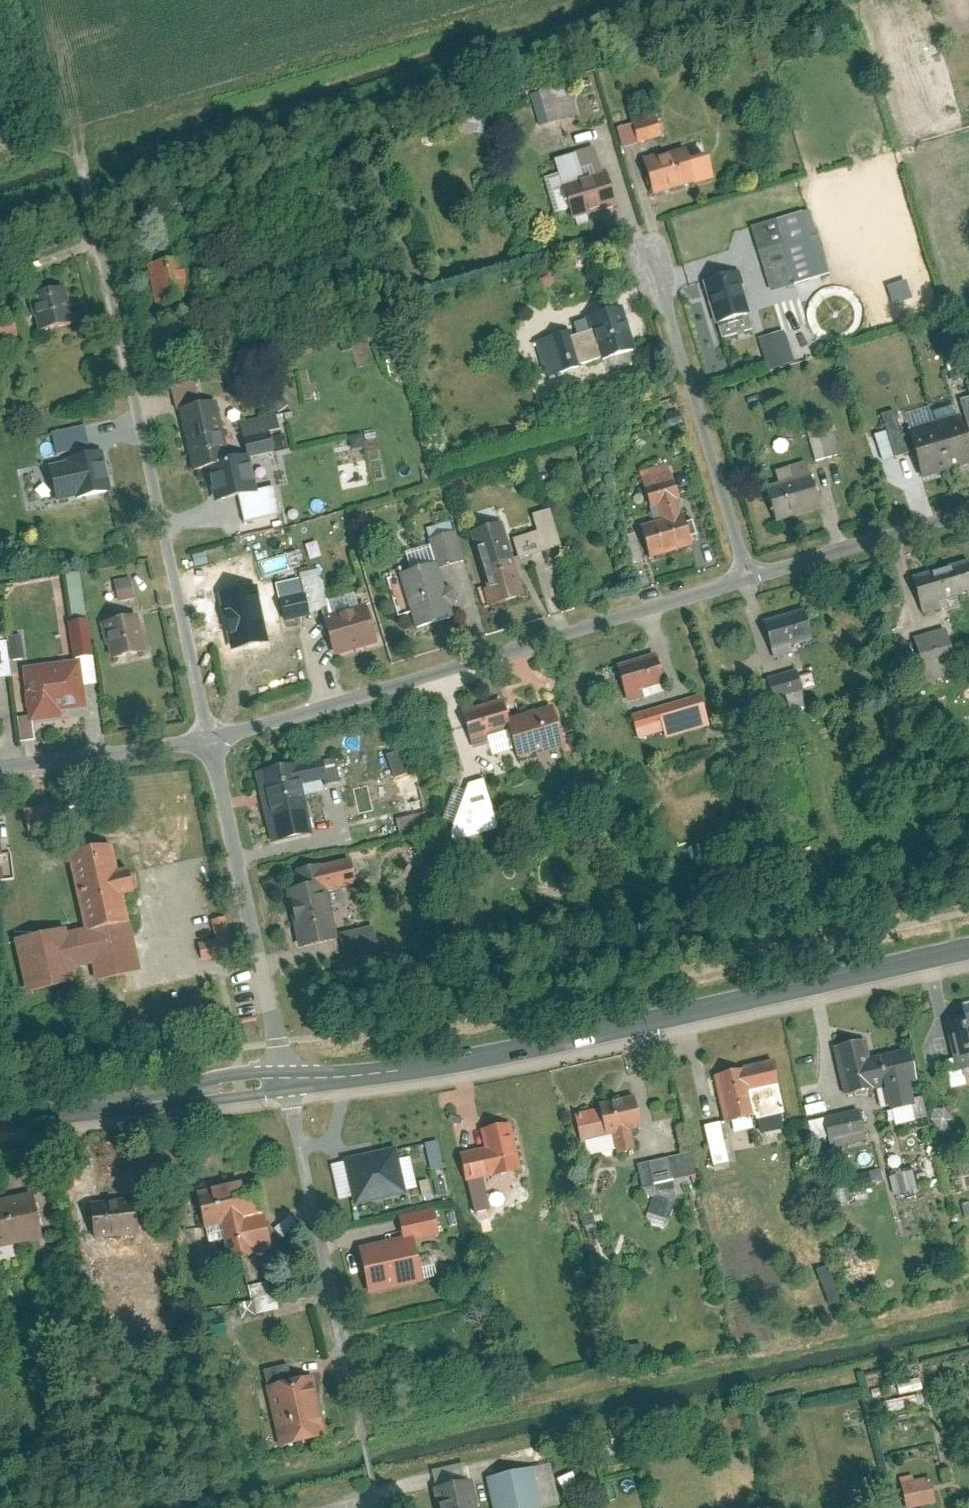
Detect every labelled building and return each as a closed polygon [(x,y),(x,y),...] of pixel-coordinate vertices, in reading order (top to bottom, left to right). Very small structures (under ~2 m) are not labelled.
[(561,78),(535,88),(546,119),(572,110),(561,78)] [(654,112),(632,120),(639,139),(660,131),(654,112)] [(483,114),(462,114),(461,130),(482,130),(483,114)] [(614,143),(605,119),(581,128),(590,152),(614,143)] [(700,139),(643,156),(652,189),(710,173),(700,139)] [(604,168),(583,175),(574,150),(553,157),(557,169),(543,174),(555,210),(570,205),(573,214),(615,199),(604,168)] [(820,272),(800,208),(749,224),(769,288),(820,272)] [(183,253),(144,262),(153,300),(192,291),(183,253)] [(704,278),(721,336),(752,327),(736,269),(704,278)] [(71,318),(63,283),(29,291),(38,326),(71,318)] [(634,343),(620,302),(587,313),(592,326),(568,334),(567,328),(533,338),(543,375),(577,364),(577,362),(601,354),(634,343)] [(0,316),(0,337),(16,333),(11,313),(0,316)] [(762,338),(772,370),(799,361),(789,329),(762,338)] [(219,396),(199,401),(194,378),(170,383),(190,467),(204,464),(212,498),(237,492),(244,519),(280,509),(273,481),(255,486),(247,453),(233,457),(219,396)] [(274,411),(239,420),(247,452),(272,445),(268,429),(278,426),(274,411)] [(907,427),(923,476),(968,460),(968,448),(957,411),(907,427)] [(841,452),(831,422),(804,431),(814,460),(841,452)] [(109,485),(100,449),(65,457),(73,494),(109,485)] [(781,480),(766,485),(776,519),(820,505),(805,459),(777,468),(781,480)] [(665,461),(638,470),(654,518),(637,523),(648,556),(691,542),(665,461)] [(23,482),(28,502),(52,497),(47,476),(23,482)] [(524,591),(513,556),(559,542),(547,506),(531,510),(536,527),(507,536),(501,518),(468,528),(491,601),(524,591)] [(454,613),(439,563),(462,556),(453,528),(427,536),(434,557),(397,569),(415,625),(454,613)] [(926,606),(968,594),(968,562),(918,576),(926,606)] [(132,595),(128,576),(113,579),(117,598),(132,595)] [(220,592),(229,628),(260,621),(251,584),(220,592)] [(322,614),(333,652),(376,640),(365,601),(358,603),(354,590),(326,598),(330,611),(322,614)] [(278,598),(283,617),(309,611),(304,591),(278,598)] [(142,646),(135,611),(103,618),(110,653),(142,646)] [(771,624),(778,649),(821,638),(814,612),(771,624)] [(90,652),(85,614),(67,617),(72,654),(90,652)] [(952,627),(920,637),(934,681),(966,671),(952,627)] [(22,657),(19,633),(6,635),(9,658),(22,657)] [(622,666),(632,697),(672,685),(663,653),(622,666)] [(32,738),(30,718),(58,714),(58,707),(84,703),(78,657),(20,665),(27,712),(15,714),(19,740),(32,738)] [(777,684),(782,698),(814,688),(810,674),(777,684)] [(706,693),(636,715),(643,737),(669,730),(671,738),(716,724),(706,693)] [(468,712),(477,743),(520,730),(517,719),(511,699),(468,712)] [(567,704),(517,719),(520,730),(529,760),(579,745),(567,704)] [(280,841),(320,832),(308,785),(335,779),(329,756),(264,772),(280,841)] [(475,783),(456,832),(459,842),(505,828),(490,779),(475,783)] [(26,810),(31,833),(75,824),(70,801),(26,810)] [(396,818),(400,835),(427,829),(423,812),(396,818)] [(11,855),(8,817),(0,818),(0,856),(11,855)] [(104,979),(147,969),(130,895),(148,891),(144,873),(130,876),(123,844),(76,855),(93,927),(76,931),(74,924),(19,937),(32,992),(83,980),(80,967),(100,962),(104,979)] [(359,856),(328,863),(334,888),(365,881),(359,856)] [(307,949),(345,940),(344,933),(334,888),(328,863),(306,868),(309,883),(293,887),(307,949)] [(204,945),(209,961),(242,952),(232,914),(216,919),(222,940),(204,945)] [(381,925),(344,933),(345,940),(351,964),(388,956),(381,925)] [(944,1020),(956,1068),(968,1065),(968,1014),(944,1020)] [(908,1045),(868,1055),(863,1037),(833,1045),(844,1092),(884,1082),(890,1106),(914,1100),(908,1076),(915,1074),(908,1045)] [(771,1059),(712,1073),(724,1121),(783,1106),(771,1059)] [(634,1145),(630,1128),(641,1125),(632,1093),(575,1108),(583,1140),(610,1133),(615,1150),(634,1145)] [(857,1106),(822,1116),(830,1145),(865,1135),(857,1106)] [(788,1115),(765,1117),(766,1131),(789,1130),(788,1115)] [(488,1206),(481,1175),(517,1166),(506,1120),(478,1127),(482,1145),(458,1151),(473,1210),(488,1206)] [(728,1161),(718,1120),(702,1123),(712,1165),(728,1161)] [(441,1139),(429,1143),(436,1170),(448,1167),(441,1139)] [(351,1157),(361,1205),(412,1194),(402,1147),(351,1157)] [(689,1149),(636,1162),(641,1185),(695,1173),(689,1149)] [(898,1195),(923,1189),(917,1167),(893,1173),(898,1195)] [(255,1176),(195,1189),(207,1240),(222,1236),(226,1256),(270,1247),(255,1176)] [(29,1189),(0,1195),(0,1244),(39,1235),(29,1189)] [(132,1194),(88,1200),(93,1236),(136,1230),(132,1194)] [(398,1214),(403,1234),(358,1245),(369,1292),(422,1279),(412,1239),(437,1233),(430,1206),(398,1214)] [(288,1214),(273,1227),(281,1236),(296,1223),(288,1214)] [(254,1300),(243,1302),(245,1316),(284,1310),(279,1279),(252,1283),(254,1300)] [(310,1372),(265,1381),(279,1443),(323,1433),(310,1372)] [(484,1475),(492,1507),(535,1507),(558,1503),(548,1461),(484,1475)] [(469,1475),(430,1485),(436,1507),(477,1507),(469,1475)] [(898,1483),(905,1507),(910,1507),(934,1501),(926,1475),(898,1483)]
